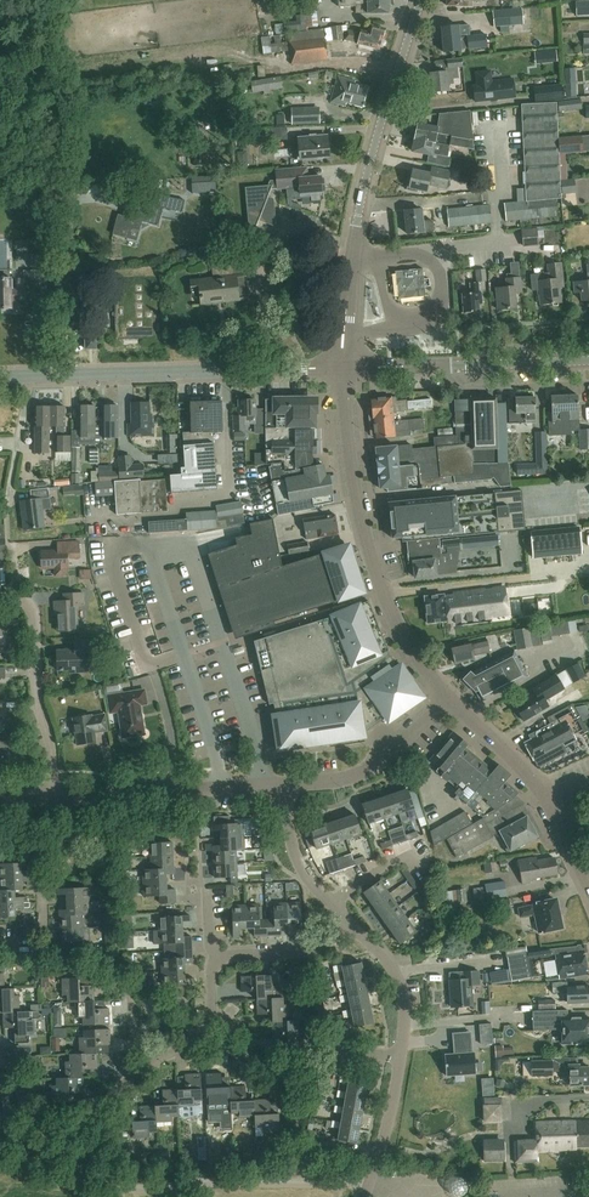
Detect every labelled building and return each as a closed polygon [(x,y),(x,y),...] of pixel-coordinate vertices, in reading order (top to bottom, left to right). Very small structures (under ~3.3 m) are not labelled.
[(338,6),(356,5),(356,13),(368,13),(368,14),(390,13),(390,0),(338,0),(338,6)] [(577,15),(588,15),(588,1),(576,2),(577,15)] [(524,24),(522,7),(511,8),(493,10),(495,27),(524,24)] [(307,27),(318,25),(316,8),(305,10),(307,27)] [(283,22),(283,24),(275,24),(276,34),(285,33),(285,31),(307,29),(305,14),(295,15),(296,21),(283,22)] [(343,24),(333,26),(334,37),(335,37),(335,39),(343,38),(343,36),(344,36),(343,24)] [(371,25),(369,33),(362,31),(361,33),(348,30),(345,39),(359,43),(358,44),(379,49),(382,39),(383,39),(385,29),(371,25)] [(467,36),(467,37),(460,38),(459,35),(470,34),(469,25),(459,26),(459,25),(442,27),(444,52),(461,50),(461,49),(468,48),(468,49),(487,47),(486,34),(467,36)] [(263,56),(272,55),(271,52),(288,50),(286,34),(261,37),(263,56)] [(288,40),(291,64),(327,60),(324,36),(288,40)] [(445,71),(430,73),(433,93),(449,91),(448,84),(454,83),(453,78),(459,77),(457,66),(463,66),(462,58),(447,60),(448,67),(445,68),(445,71)] [(496,99),(516,97),(513,79),(491,81),(490,71),(476,73),(477,86),(474,86),(476,102),(491,100),(491,99),(496,99)] [(338,76),(334,89),(331,102),(346,106),(347,102),(363,106),(368,88),(355,84),(355,81),(338,76)] [(263,93),(263,96),(270,95),(269,92),(267,80),(261,82),(263,93)] [(535,99),(563,97),(563,83),(535,84),(535,99)] [(523,97),(535,96),(534,87),(522,88),(523,97)] [(559,111),(582,108),(580,99),(558,101),(559,111)] [(506,221),(558,216),(556,198),(561,198),(557,102),(522,104),(526,201),(504,204),(506,221)] [(291,107),(292,125),(320,124),(320,106),(291,107)] [(450,146),(450,145),(452,136),(473,139),(470,110),(440,113),(437,128),(418,125),(415,140),(422,141),(423,140),(426,141),(425,142),(450,146)] [(329,156),(327,135),(299,138),(300,158),(329,156)] [(565,153),(583,152),(582,135),(564,137),(565,153)] [(452,136),(450,145),(474,149),(473,139),(452,136)] [(413,151),(429,154),(448,157),(450,146),(425,142),(426,141),(423,140),(422,141),(415,140),(413,151)] [(194,165),(207,165),(206,143),(193,143),(194,165)] [(452,169),(460,170),(460,173),(473,176),(475,163),(454,159),(452,169)] [(414,170),(412,180),(409,179),(407,190),(417,192),(418,189),(427,191),(429,185),(446,189),(450,171),(432,167),(431,174),(414,170)] [(307,168),(299,169),(276,171),(276,176),(289,175),(290,188),(300,187),(301,198),(323,196),(321,176),(308,177),(307,168)] [(473,176),(460,173),(458,181),(475,184),(476,177),(473,176)] [(269,196),(271,190),(290,188),(289,175),(276,176),(276,180),(270,180),(268,185),(245,187),(249,227),(255,230),(259,219),(276,226),(274,198),(269,196)] [(563,194),(576,192),(575,178),(561,180),(563,194)] [(215,181),(192,182),(193,197),(217,195),(215,181)] [(157,193),(155,201),(156,201),(154,208),(184,214),(187,200),(157,193)] [(156,201),(155,201),(139,197),(136,209),(125,206),(123,215),(118,214),(113,234),(125,237),(127,229),(131,230),(129,238),(137,241),(142,221),(150,223),(154,208),(156,201)] [(492,223),(490,205),(447,210),(449,227),(492,223)] [(405,211),(407,234),(425,232),(425,231),(434,230),(433,221),(422,222),(421,209),(405,211)] [(211,262),(213,279),(191,281),(193,295),(201,294),(203,304),(247,299),(245,275),(230,276),(228,260),(211,262)] [(539,289),(540,304),(553,303),(561,302),(560,287),(563,287),(561,263),(548,264),(549,272),(531,274),(532,290),(539,289)] [(581,292),(582,301),(588,300),(588,264),(587,264),(588,281),(574,282),(575,293),(581,292)] [(423,268),(395,271),(397,285),(405,291),(412,297),(426,296),(425,286),(424,279),(423,268)] [(476,282),(479,282),(487,281),(486,268),(475,269),(476,282)] [(11,308),(11,301),(26,302),(26,293),(40,293),(40,272),(25,272),(25,289),(11,289),(11,279),(0,279),(0,308),(11,308)] [(506,279),(507,287),(496,288),(498,310),(516,308),(515,294),(522,293),(520,277),(506,279)] [(479,282),(476,282),(470,283),(471,293),(462,294),(464,313),(480,311),(479,304),(483,304),(482,292),(480,292),(479,282)] [(116,339),(155,338),(154,283),(115,284),(116,339)] [(96,348),(96,337),(85,337),(85,349),(96,348)] [(144,349),(144,341),(125,340),(124,348),(144,349)] [(567,432),(567,431),(567,426),(580,425),(578,395),(551,396),(552,412),(553,413),(553,422),(547,422),(548,436),(559,435),(559,433),(567,432)] [(371,419),(394,417),(393,413),(408,411),(407,400),(397,401),(397,396),(371,399),(372,409),(370,410),(371,419)] [(509,424),(536,422),(535,397),(516,398),(516,409),(509,410),(509,424)] [(309,398),(308,398),(265,398),(266,429),(316,428),(315,406),(315,405),(315,404),(315,402),(314,401),(313,401),(312,400),(311,399),(310,399),(309,398)] [(496,398),(455,400),(456,436),(434,439),(435,448),(472,443),(473,464),(498,462),(498,464),(508,463),(506,409),(496,409),(496,398)] [(452,399),(441,400),(441,412),(452,411),(452,399)] [(239,401),(240,408),(237,408),(237,416),(233,416),(234,430),(245,430),(245,424),(255,424),(254,400),(239,401)] [(181,474),(170,475),(171,492),(217,489),(215,463),(213,433),(223,433),(222,401),(190,402),(192,433),(183,433),(184,445),(184,446),(185,463),(180,463),(181,474)] [(153,423),(152,414),(150,414),(149,402),(131,403),(132,424),(128,424),(128,437),(154,436),(154,422),(153,423)] [(49,426),(49,407),(47,407),(47,405),(41,405),(41,407),(34,407),(35,427),(35,453),(48,453),(48,426),(49,426)] [(49,407),(49,426),(56,426),(56,444),(56,452),(71,452),(71,436),(63,435),(63,432),(63,426),(65,426),(65,407),(57,407),(57,405),(51,405),(51,407),(49,407)] [(103,406),(103,425),(103,438),(118,438),(118,405),(103,406)] [(80,406),(80,425),(80,444),(95,444),(95,425),(95,406),(80,406)] [(375,439),(395,437),(410,435),(410,431),(424,429),(423,419),(394,422),(394,417),(371,419),(373,436),(375,436),(375,439)] [(259,429),(255,429),(255,435),(264,435),(264,424),(258,424),(259,429)] [(316,454),(316,439),(316,428),(266,429),(267,464),(271,464),(271,465),(277,464),(284,463),(283,462),(298,460),(305,459),(312,458),(312,454),(316,454)] [(438,429),(439,436),(453,435),(453,428),(438,429)] [(578,430),(580,450),(588,449),(588,429),(578,430)] [(171,449),(182,450),(183,432),(172,431),(171,449)] [(248,443),(248,435),(237,435),(237,443),(248,443)] [(421,484),(421,487),(455,483),(491,479),(493,477),(498,484),(510,482),(508,463),(498,464),(498,462),(473,464),(472,443),(435,448),(412,450),(412,445),(376,448),(380,489),(387,488),(388,492),(416,489),(416,484),(421,484)] [(80,472),(80,447),(72,447),(71,472),(80,472)] [(536,464),(548,464),(547,448),(536,448),(536,464)] [(118,465),(118,480),(140,478),(140,477),(144,477),(143,463),(133,464),(132,455),(118,456),(119,465),(118,465)] [(305,459),(298,460),(283,462),(284,463),(277,464),(271,465),(271,466),(269,467),(274,491),(278,515),(296,512),(313,509),(313,508),(315,506),(324,504),(334,502),(332,494),(333,494),(329,475),(326,476),(324,465),(306,468),(305,459)] [(113,481),(118,480),(118,465),(118,471),(98,472),(99,482),(112,481),(113,481)] [(114,482),(115,493),(117,514),(167,511),(165,479),(140,481),(140,479),(118,480),(114,481),(114,482)] [(115,493),(114,482),(98,483),(99,494),(115,493)] [(33,500),(21,501),(25,530),(45,528),(43,510),(51,509),(49,488),(32,490),(33,500)] [(522,490),(389,503),(392,538),(402,537),(402,542),(408,541),(440,538),(526,530),(522,490)] [(216,505),(217,511),(215,511),(216,528),(221,528),(227,527),(226,520),(244,517),(241,501),(216,505)] [(171,532),(207,530),(207,529),(216,529),(216,528),(215,511),(215,510),(186,512),(186,519),(148,522),(149,533),(171,532)] [(303,520),(307,540),(339,534),(335,514),(303,520)] [(209,553),(208,554),(208,555),(219,588),(235,639),(276,626),(274,621),(364,592),(362,583),(354,560),(350,547),(349,545),(336,549),(282,566),(273,519),(250,523),(252,535),(236,538),(237,545),(209,553)] [(580,527),(530,532),(532,557),(582,553),(580,527)] [(498,535),(489,536),(490,545),(499,544),(498,535)] [(470,537),(461,538),(462,548),(471,547),(470,537)] [(440,538),(408,541),(409,557),(411,557),(412,559),(413,559),(415,577),(436,575),(436,574),(456,572),(455,564),(457,564),(459,547),(460,547),(459,539),(442,540),(443,547),(441,548),(440,538)] [(289,554),(309,551),(307,541),(287,544),(289,554)] [(66,567),(67,567),(67,558),(78,558),(78,542),(57,543),(58,551),(41,551),(42,568),(55,567),(55,575),(67,574),(66,567)] [(444,594),(425,597),(428,623),(446,620),(447,622),(453,621),(454,622),(492,618),(492,616),(496,616),(494,602),(506,601),(504,587),(493,588),(493,589),(485,590),(484,589),(454,593),(454,595),(444,597),(444,594)] [(55,609),(57,608),(57,631),(78,630),(77,606),(84,606),(83,594),(64,595),(64,602),(54,602),(55,609)] [(388,649),(368,602),(330,617),(331,618),(254,642),(269,704),(274,703),(278,715),(274,716),(279,749),(364,737),(364,732),(385,715),(389,721),(423,697),(401,664),(399,666),(388,649)] [(571,621),(573,632),(579,631),(577,620),(571,621)] [(568,621),(531,628),(530,627),(514,630),(517,650),(534,647),(534,646),(543,645),(542,641),(551,640),(551,637),(570,634),(568,621)] [(75,641),(75,650),(57,651),(58,670),(70,669),(70,673),(88,672),(88,660),(95,659),(94,640),(75,641)] [(489,652),(486,640),(470,644),(469,643),(451,647),(455,664),(473,659),(473,656),(489,652)] [(477,690),(483,701),(528,678),(514,651),(472,672),(470,671),(462,680),(475,693),(477,690)] [(573,683),(586,676),(579,662),(566,669),(573,683)] [(549,705),(545,699),(564,688),(556,675),(537,687),(539,691),(515,706),(524,721),(549,705)] [(144,690),(107,696),(110,712),(118,711),(123,737),(144,733),(139,705),(146,703),(144,690)] [(571,695),(572,702),(584,700),(583,692),(571,695)] [(95,732),(108,730),(105,713),(92,716),(92,715),(73,718),(77,744),(96,741),(95,732)] [(571,713),(550,725),(530,736),(531,739),(529,741),(524,743),(534,760),(535,760),(539,766),(553,759),(567,752),(564,747),(571,744),(577,740),(572,732),(568,724),(573,721),(577,728),(580,735),(588,731),(584,724),(580,716),(577,717),(574,719),(573,716),(571,713)] [(431,760),(438,767),(435,770),(445,779),(445,778),(458,789),(455,793),(460,797),(484,817),(517,798),(516,796),(517,795),(504,783),(512,774),(499,763),(491,772),(464,750),(469,744),(455,732),(431,760)] [(11,748),(11,740),(0,740),(0,748),(11,748)] [(392,794),(398,813),(414,808),(407,789),(392,794)] [(398,813),(392,794),(377,799),(384,818),(398,813)] [(484,817),(473,824),(469,826),(463,829),(457,833),(450,836),(446,839),(456,857),(493,837),(492,836),(497,833),(508,852),(537,836),(538,838),(541,836),(523,803),(517,798),(484,817)] [(384,818),(377,799),(362,804),(368,823),(384,818)] [(462,813),(455,817),(463,829),(469,826),(465,819),(462,813)] [(339,819),(346,838),(361,833),(354,814),(339,819)] [(214,825),(212,825),(212,831),(216,830),(221,830),(221,834),(221,837),(252,836),(251,827),(251,819),(243,819),(235,820),(235,824),(230,824),(224,824),(224,821),(224,817),(219,817),(214,817),(214,825)] [(455,817),(449,820),(457,833),(463,829),(455,817)] [(346,838),(339,819),(325,824),(332,843),(346,838)] [(449,820),(443,824),(450,836),(457,833),(449,820)] [(332,843),(325,824),(310,829),(316,849),(332,843)] [(443,824),(437,827),(444,840),(446,839),(450,836),(443,824)] [(437,827),(431,831),(434,846),(444,840),(437,827)] [(406,834),(408,840),(419,836),(417,831),(406,834)] [(408,840),(406,834),(395,838),(397,843),(408,840)] [(252,836),(221,837),(221,844),(212,845),(213,851),(214,851),(236,850),(244,850),(244,837),(252,836)] [(367,839),(360,843),(368,861),(375,858),(367,839)] [(382,848),(393,845),(391,839),(381,843),(382,848)] [(150,856),(172,855),(172,842),(150,843),(150,856)] [(214,864),(237,863),(236,850),(214,851),(214,864)] [(150,856),(151,869),(173,869),(172,855),(150,856)] [(356,865),(366,861),(365,856),(354,860),(356,865)] [(558,874),(554,858),(537,861),(537,857),(519,860),(523,884),(530,883),(530,881),(533,881),(533,879),(558,874)] [(339,865),(341,870),(351,866),(350,861),(339,865)] [(30,876),(30,870),(21,871),(21,862),(0,864),(0,877),(30,876)] [(237,863),(214,864),(215,878),(237,876),(237,863)] [(341,870),(339,865),(328,868),(330,874),(341,870)] [(408,880),(413,876),(406,867),(401,871),(408,880)] [(143,883),(165,882),(165,875),(174,874),(174,869),(173,869),(151,869),(143,869),(143,883)] [(0,877),(0,889),(0,890),(15,890),(22,889),(22,882),(30,881),(30,876),(0,877)] [(413,876),(408,880),(415,889),(419,886),(413,876)] [(373,905),(389,894),(380,881),(364,892),(373,905)] [(485,886),(487,899),(507,896),(504,881),(485,883),(485,886)] [(165,882),(143,883),(144,897),(160,896),(160,903),(175,903),(175,889),(166,890),(165,882)] [(487,899),(485,886),(473,888),(475,900),(487,899)] [(67,902),(89,901),(89,887),(66,888),(66,889),(58,889),(58,895),(67,894),(67,902)] [(458,901),(467,900),(466,888),(457,889),(458,901)] [(423,901),(428,898),(422,889),(417,892),(423,901)] [(0,890),(0,904),(24,902),(24,897),(15,897),(15,890),(0,890)] [(382,918),(398,906),(389,894),(373,905),(382,918)] [(497,901),(499,911),(511,909),(509,899),(497,901)] [(562,927),(556,900),(532,904),(533,906),(519,908),(520,916),(535,913),(539,932),(562,927)] [(60,915),(82,915),(90,914),(89,901),(67,902),(67,909),(59,910),(59,916),(60,916),(60,915)] [(0,904),(0,917),(16,916),(15,908),(24,908),(24,902),(0,904)] [(287,903),(288,925),(295,925),(296,933),(301,933),(309,932),(308,924),(302,924),(301,902),(287,903)] [(266,919),(267,935),(281,934),(280,926),(288,925),(287,903),(273,903),(274,919),(266,919)] [(245,905),(246,927),(254,927),(254,935),(267,935),(266,919),(259,920),(258,904),(245,905)] [(246,927),(245,905),(231,905),(232,928),(233,928),(233,936),(239,936),(238,927),(246,927)] [(391,930),(407,918),(398,906),(382,918),(391,930)] [(104,926),(116,926),(115,913),(104,914),(104,926)] [(123,932),(133,931),(132,914),(121,915),(123,932)] [(60,915),(60,916),(61,929),(83,927),(82,915),(60,915)] [(160,930),(182,929),(182,922),(191,922),(191,916),(182,917),(182,915),(159,917),(160,930)] [(407,918),(391,930),(400,943),(416,931),(407,918)] [(106,944),(117,943),(116,926),(104,926),(106,944)] [(83,927),(61,929),(61,942),(90,941),(89,927),(83,927)] [(182,929),(160,930),(153,930),(154,944),(176,943),(177,950),(192,949),(192,937),(182,937),(182,929)] [(588,973),(586,963),(584,952),(586,949),(586,948),(583,945),(531,951),(507,955),(511,980),(537,975),(538,981),(547,979),(559,978),(559,979),(579,976),(579,974),(588,973)] [(192,949),(177,950),(177,958),(161,958),(162,972),(184,971),(184,964),(193,964),(192,949)] [(343,971),(345,979),(345,981),(364,977),(361,962),(343,966),(342,964),(333,966),(334,973),(343,971)] [(184,971),(162,972),(163,986),(184,985),(185,984),(194,984),(194,978),(185,979),(184,971)] [(480,984),(479,971),(463,972),(463,979),(449,980),(451,1007),(473,1005),(472,985),(480,984)] [(257,999),(283,998),(283,986),(273,986),(273,982),(268,982),(268,975),(241,976),(242,992),(256,991),(257,999)] [(78,1001),(94,1001),(93,986),(79,986),(79,977),(62,978),(63,995),(68,995),(68,1002),(78,1001)] [(100,977),(101,995),(111,995),(110,977),(100,977)] [(346,986),(348,995),(348,996),(367,992),(364,977),(345,981),(345,979),(336,981),(337,988),(346,986)] [(588,985),(567,986),(567,982),(552,982),(553,992),(567,992),(568,1003),(588,1002),(588,991),(588,985)] [(4,989),(0,989),(0,1005),(2,1005),(3,1012),(19,1011),(19,995),(14,996),(14,988),(4,989)] [(349,1001),(351,1010),(351,1011),(370,1007),(367,992),(348,996),(348,995),(339,997),(341,1003),(349,1001)] [(283,998),(257,999),(257,1015),(271,1014),(272,1021),(289,1021),(289,1005),(284,1005),(283,998)] [(539,1010),(556,1009),(556,1000),(539,1000),(539,1010)] [(94,1001),(78,1001),(78,1017),(83,1017),(83,1025),(110,1024),(109,1008),(94,1008),(94,1001)] [(345,1020),(344,1018),(352,1016),(355,1026),(373,1022),(370,1007),(351,1011),(351,1010),(342,1012),(343,1014),(329,1017),(329,1018),(327,1018),(329,1028),(331,1028),(332,1031),(340,1029),(339,1026),(345,1025),(344,1020),(345,1020)] [(39,1010),(19,1011),(3,1012),(3,1028),(18,1028),(19,1035),(16,1035),(17,1042),(14,1042),(14,1043),(29,1042),(29,1035),(35,1035),(34,1018),(39,1018),(39,1010)] [(562,1018),(562,1010),(533,1010),(533,1030),(562,1029),(563,1044),(588,1043),(588,1017),(562,1018)] [(54,1027),(62,1027),(61,1015),(53,1015),(54,1027)] [(299,1020),(289,1021),(272,1021),(272,1037),(287,1037),(287,1045),(305,1044),(304,1027),(311,1027),(311,1019),(299,1020)] [(80,1053),(96,1053),(96,1045),(111,1044),(110,1028),(84,1029),(84,1036),(79,1037),(80,1053)] [(454,1054),(445,1054),(446,1075),(476,1073),(475,1052),(472,1052),(471,1032),(453,1033),(454,1054)] [(52,1051),(59,1051),(60,1038),(52,1038),(52,1051)] [(11,1058),(20,1058),(19,1045),(11,1046),(11,1058)] [(96,1053),(80,1053),(70,1054),(71,1061),(65,1061),(66,1077),(83,1077),(82,1069),(97,1068),(96,1053)] [(30,1058),(30,1069),(42,1068),(41,1058),(30,1058)] [(552,1060),(531,1061),(532,1076),(552,1075),(552,1071),(570,1071),(570,1085),(588,1085),(588,1068),(579,1068),(579,1065),(570,1065),(570,1058),(552,1058),(552,1060)] [(508,1071),(513,1081),(520,1077),(514,1068),(508,1071)] [(230,1103),(230,1087),(222,1087),(221,1073),(206,1074),(207,1100),(214,1100),(214,1104),(230,1103)] [(178,1090),(179,1106),(195,1106),(194,1101),(202,1100),(200,1074),(185,1075),(185,1076),(186,1089),(178,1090)] [(348,1083),(346,1092),(346,1094),(365,1098),(368,1083),(350,1079),(350,1077),(341,1075),(339,1082),(348,1083)] [(83,1077),(66,1077),(56,1078),(56,1085),(52,1085),(53,1102),(69,1101),(69,1093),(83,1093),(83,1077)] [(255,1116),(254,1100),(246,1101),(245,1086),(230,1087),(230,1103),(231,1113),(238,1113),(238,1117),(255,1116)] [(179,1116),(179,1106),(178,1090),(162,1090),(163,1105),(156,1106),(156,1122),(173,1121),(172,1116),(179,1116)] [(345,1099),(344,1107),(343,1109),(363,1113),(365,1098),(346,1094),(346,1092),(338,1090),(337,1097),(345,1099)] [(278,1101),(269,1101),(269,1099),(254,1100),(255,1116),(255,1127),(262,1126),(263,1131),(280,1130),(279,1114),(278,1101)] [(323,1110),(334,1112),(342,1114),(341,1122),(340,1124),(360,1128),(363,1113),(343,1109),(344,1107),(335,1105),(325,1103),(323,1110)] [(501,1122),(502,1120),(501,1105),(500,1103),(485,1103),(482,1105),(483,1121),(485,1123),(501,1122)] [(157,1132),(156,1122),(156,1106),(139,1106),(140,1121),(132,1121),(133,1138),(150,1137),(150,1133),(157,1132)] [(538,1161),(537,1151),(572,1149),(572,1147),(588,1147),(588,1120),(573,1121),(573,1118),(536,1119),(537,1139),(514,1141),(515,1162),(538,1161)] [(332,1120),(332,1121),(327,1120),(326,1126),(331,1127),(340,1129),(337,1140),(356,1143),(360,1128),(340,1124),(341,1122),(332,1120)] [(309,1123),(306,1138),(323,1142),(324,1133),(312,1130),(314,1124),(309,1123)] [(504,1161),(504,1144),(503,1141),(484,1142),(484,1161),(504,1161)] [(234,1152),(240,1157),(244,1151),(239,1146),(234,1152)] [(159,1153),(160,1162),(170,1161),(170,1152),(159,1153)] [(466,1196),(468,1193),(469,1190),(469,1186),(467,1182),(464,1179),(460,1178),(456,1177),(452,1178),(449,1181),(447,1184),(445,1187),(446,1191),(447,1195),(448,1196),(466,1196)]
